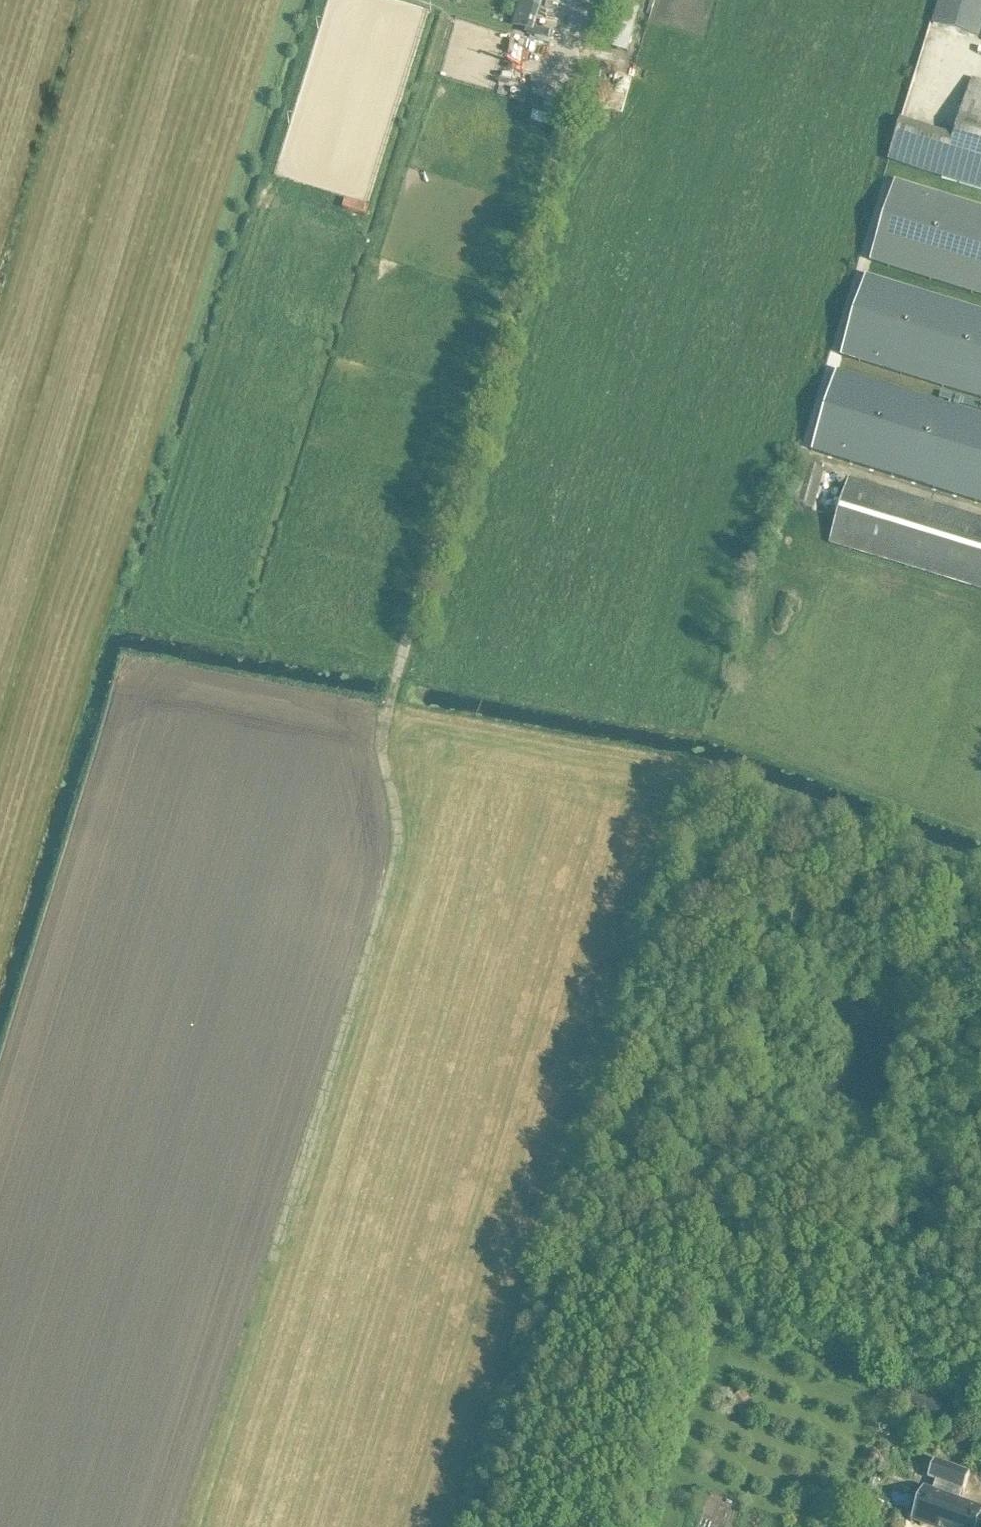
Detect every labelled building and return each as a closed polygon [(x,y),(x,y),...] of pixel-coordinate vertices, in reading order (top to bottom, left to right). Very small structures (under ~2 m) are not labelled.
[(980,33),(980,0),(941,0),(933,28),(979,41),(980,33)] [(972,81),(954,139),(901,122),(889,163),(980,192),(980,84),(972,81)] [(896,184),(871,264),(980,298),(980,210),(896,184)] [(867,278),(842,358),(980,401),(980,314),(867,278)] [(812,454),(980,506),(980,418),(837,374),(812,454)] [(799,467),(789,504),(815,511),(825,473),(799,467)] [(849,480),(829,546),(980,593),(980,520),(849,480)] [(956,1423),(964,1401),(899,1376),(890,1399),(956,1423)] [(921,1526),(978,1526),(976,1526),(978,1523),(980,1513),(980,1511),(957,1503),(961,1493),(964,1494),(964,1492),(964,1490),(965,1487),(969,1478),(970,1478),(970,1476),(969,1476),(935,1463),(934,1463),(934,1465),(929,1479),(928,1481),(929,1481),(937,1484),(921,1526)] [(879,1497),(911,1509),(918,1491),(891,1481),(888,1489),(882,1487),(879,1497)]
